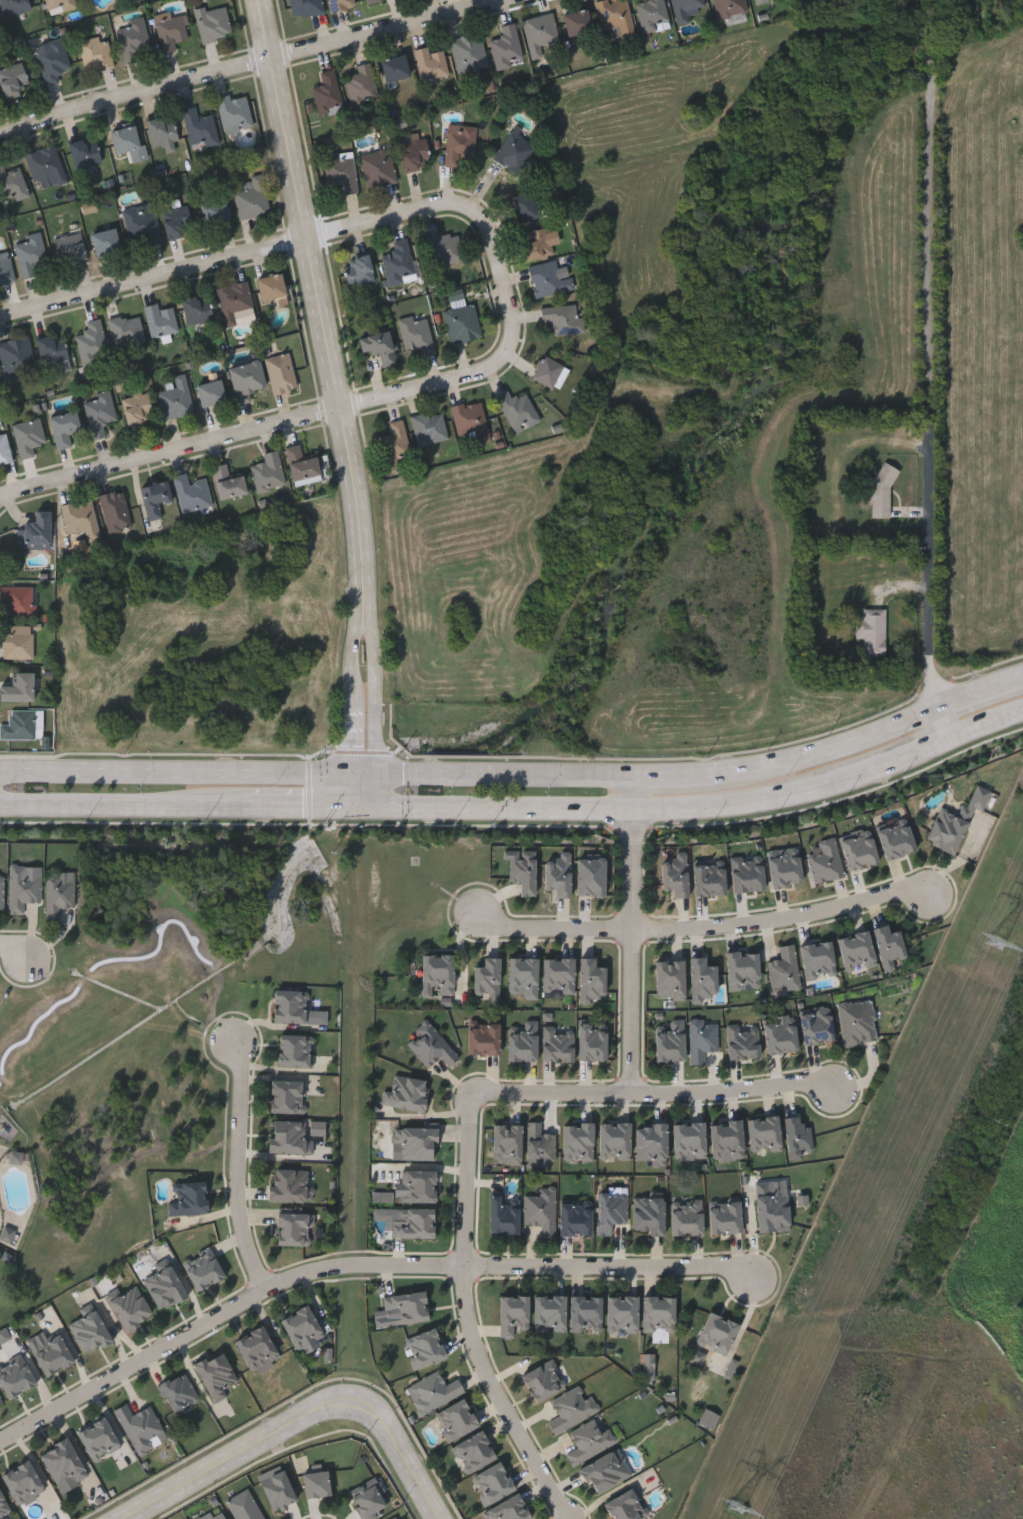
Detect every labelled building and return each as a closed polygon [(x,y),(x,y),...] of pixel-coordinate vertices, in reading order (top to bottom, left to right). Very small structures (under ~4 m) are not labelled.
[(4,16),(1,0),(27,0),(29,10),(4,16)] [(51,15),(46,0),(75,0),(77,7),(51,15)] [(294,19),(290,0),(322,0),(324,12),(294,19)] [(331,12),(328,0),(355,0),(356,6),(331,12)] [(601,30),(596,0),(628,0),(634,36),(616,39),(614,28),(601,30)] [(636,1),(642,0),(664,0),(670,27),(643,32),(636,1)] [(677,23),(672,0),(704,0),(706,7),(687,11),(689,20),(677,23)] [(716,17),(713,0),(745,0),(747,11),(716,17)] [(232,35),(203,42),(196,14),(226,7),(232,35)] [(593,29),(569,36),(562,14),(586,7),(593,29)] [(522,19),(553,12),(560,40),(540,45),(543,56),(532,59),(522,19)] [(179,50),(163,54),(156,22),(185,16),(190,38),(177,41),(179,50)] [(125,64),(116,23),(143,17),(150,48),(140,50),(142,60),(125,64)] [(525,62),(497,69),(490,40),(503,36),(500,25),(515,22),(525,62)] [(458,73),(450,39),(480,32),(489,65),(458,73)] [(100,38),(106,37),(113,65),(87,72),(79,41),(99,36),(100,38)] [(60,82),(46,86),(35,46),(62,38),(71,69),(57,73),(60,82)] [(416,49),(429,46),(430,52),(444,50),(449,75),(421,79),(416,49)] [(411,76),(386,82),(380,60),(404,53),(411,76)] [(6,99),(0,80),(0,69),(20,62),(29,91),(6,99)] [(357,65),(371,62),(379,98),(351,105),(345,76),(359,73),(357,65)] [(313,87),(324,84),(321,71),(334,69),(342,105),(318,110),(313,87)] [(224,132),(217,97),(230,95),(231,99),(246,95),(253,126),(224,132)] [(198,118),(214,115),(219,144),(205,146),(204,141),(190,143),(184,109),(196,107),(198,118)] [(152,146),(147,121),(173,116),(178,141),(152,146)] [(474,157),(461,156),(460,165),(445,164),(448,123),(477,125),(474,157)] [(116,156),(111,130),(135,125),(139,145),(145,143),(148,159),(132,162),(130,153),(116,156)] [(513,128),(539,144),(520,175),(493,158),(513,128)] [(422,169),(403,170),(402,133),(426,133),(427,159),(422,159),(422,169)] [(69,143),(96,136),(102,162),(75,169),(69,143)] [(25,153),(56,145),(66,182),(56,185),(56,183),(42,187),(39,179),(33,181),(25,153)] [(397,181),(368,188),(360,154),(390,148),(397,181)] [(329,184),(325,154),(352,150),(358,191),(345,193),(343,182),(329,184)] [(4,202),(0,191),(0,162),(2,161),(5,172),(21,167),(29,195),(4,202)] [(271,213),(240,220),(234,192),(244,189),(242,179),(262,174),(271,213)] [(540,216),(519,222),(511,197),(532,190),(540,216)] [(199,202),(224,196),(229,220),(204,226),(199,202)] [(151,203),(159,243),(131,249),(123,209),(151,203)] [(193,234),(167,239),(162,210),(188,205),(193,234)] [(524,228),(552,228),(552,256),(524,256),(524,228)] [(91,234),(116,229),(121,251),(96,256),(91,234)] [(465,258),(433,268),(424,239),(457,229),(465,258)] [(86,262),(67,264),(63,235),(82,232),(86,262)] [(42,233),(50,272),(21,278),(14,239),(42,233)] [(393,240),(407,237),(417,277),(389,284),(381,253),(395,250),(393,240)] [(349,285),(343,260),(369,254),(375,280),(349,285)] [(16,279),(0,284),(0,257),(8,255),(16,279)] [(575,288),(536,297),(529,267),(556,260),(560,279),(572,276),(575,288)] [(261,301),(257,279),(281,274),(286,296),(261,301)] [(252,310),(235,312),(236,325),(224,327),(218,286),(249,282),(252,310)] [(181,300),(206,292),(214,320),(188,327),(181,300)] [(482,336),(452,344),(444,310),(474,302),(482,336)] [(585,332),(555,335),(553,322),(542,323),(540,307),(576,303),(577,316),(584,316),(585,332)] [(174,307),(179,332),(151,338),(144,307),(158,304),(160,310),(174,307)] [(118,350),(109,321),(138,313),(146,342),(118,350)] [(405,349),(400,320),(427,315),(435,353),(420,355),(419,347),(405,349)] [(101,318),(108,353),(100,355),(102,362),(82,367),(75,335),(89,332),(86,321),(101,318)] [(390,330),(396,363),(382,366),(379,351),(362,354),(359,336),(390,330)] [(42,365),(37,338),(63,334),(68,360),(42,365)] [(6,377),(0,352),(0,343),(29,336),(36,371),(6,377)] [(274,394),(265,357),(289,352),(298,388),(274,394)] [(532,377),(542,355),(569,367),(559,390),(532,377)] [(236,404),(228,367),(259,361),(265,388),(249,391),(251,401),(236,404)] [(194,412),(165,419),(158,392),(176,387),(173,376),(184,373),(194,412)] [(195,386),(220,379),(226,402),(201,409),(195,386)] [(120,399),(132,396),(131,392),(145,388),(154,417),(128,425),(120,399)] [(106,436),(91,439),(83,402),(96,399),(94,393),(109,389),(117,420),(103,424),(106,436)] [(514,432),(498,396),(509,391),(511,396),(526,390),(540,420),(514,432)] [(482,399),(490,440),(477,443),(475,432),(458,435),(452,405),(482,399)] [(68,434),(72,445),(58,449),(48,419),(74,410),(81,430),(68,434)] [(448,439),(418,445),(412,416),(443,410),(448,439)] [(12,424),(40,418),(46,443),(34,446),(36,455),(19,459),(12,424)] [(412,459),(387,464),(381,438),(391,436),(388,422),(403,418),(412,459)] [(12,460),(0,463),(0,432),(6,430),(12,460)] [(304,458),(316,456),(321,479),(294,485),(285,447),(301,444),(304,458)] [(256,492),(251,465),(265,462),(263,453),(277,450),(285,485),(256,492)] [(211,467),(227,463),(231,477),(242,474),(247,493),(220,500),(211,467)] [(872,520),(894,520),(894,469),(883,469),(883,480),(872,480),(872,520)] [(173,475),(187,473),(188,482),(206,478),(212,506),(181,512),(173,475)] [(146,520),(139,485),(167,480),(171,502),(159,504),(161,517),(146,520)] [(123,489),(132,527),(108,533),(99,495),(123,489)] [(61,506),(90,499),(100,538),(86,542),(83,530),(68,533),(61,506)] [(49,548),(20,548),(20,523),(34,523),(34,511),(49,511),(49,548)] [(0,615),(0,586),(34,586),(34,615),(0,615)] [(858,641),(865,641),(865,658),(887,658),(888,611),(865,610),(865,622),(858,622),(858,641)] [(1,632),(10,632),(10,624),(32,624),(32,658),(1,658),(1,632)] [(32,700),(0,700),(0,683),(13,683),(13,671),(32,671),(32,700)] [(34,737),(0,736),(0,724),(8,724),(8,709),(35,709),(34,737)] [(974,807),(956,853),(927,842),(942,802),(966,811),(976,785),(991,790),(983,811),(974,807)] [(877,829),(907,821),(915,851),(885,859),(877,829)] [(878,862),(848,870),(841,839),(871,831),(878,862)] [(836,841),(844,876),(814,882),(807,847),(836,841)] [(798,846),(803,883),(773,887),(767,851),(798,846)] [(762,856),(764,890),(733,892),(731,858),(762,856)] [(725,864),(725,895),(694,895),(694,864),(725,864)] [(10,913),(10,865),(25,865),(25,874),(41,874),(41,901),(23,901),(23,913),(10,913)] [(74,906),(60,906),(60,918),(47,918),(47,877),(74,877),(74,906)] [(900,930),(905,957),(893,959),(895,970),(882,972),(873,927),(888,924),(889,932),(900,930)] [(876,964),(846,971),(837,937),(867,930),(876,964)] [(805,980),(800,944),(830,939),(836,975),(805,980)] [(800,987),(772,991),(768,961),(780,959),(778,946),(794,944),(800,987)] [(758,950),(759,985),(728,986),(727,951),(758,950)] [(454,953),(454,994),(421,994),(421,953),(454,953)] [(474,965),(483,965),(483,956),(499,956),(499,1003),(487,1003),(487,994),(474,994),(474,965)] [(537,997),(524,997),(524,988),(509,988),(509,957),(537,957),(537,997)] [(574,957),(574,993),(542,993),(542,957),(574,957)] [(701,957),(701,981),(692,981),(692,957),(701,957)] [(306,1022),(275,1022),(275,989),(306,989),(306,1022)] [(861,1045),(842,1047),(838,1004),(872,1001),(876,1040),(861,1041),(861,1045)] [(800,1010),(830,1006),(834,1040),(804,1044),(800,1010)] [(684,1061),(656,1061),(656,1019),(684,1019),(684,1061)] [(718,1050),(704,1050),(705,1063),(690,1064),(689,1021),(717,1020),(718,1050)] [(427,1067),(405,1040),(428,1021),(459,1058),(448,1067),(440,1056),(427,1067)] [(499,1054),(468,1054),(468,1021),(499,1021),(499,1054)] [(537,1060),(508,1060),(508,1026),(524,1026),(524,1021),(537,1021),(537,1060)] [(765,1052),(765,1022),(796,1021),(796,1052),(765,1052)] [(759,1057),(728,1057),(728,1023),(759,1023),(759,1057)] [(578,1059),(578,1025),(606,1025),(606,1059),(578,1059)] [(542,1060),(542,1027),(554,1027),(554,1032),(574,1032),(574,1060),(542,1060)] [(278,1066),(278,1034),(311,1034),(311,1066),(278,1066)] [(423,1111),(381,1106),(383,1089),(391,1090),(393,1075),(427,1079),(423,1111)] [(302,1111),(270,1111),(270,1076),(302,1076),(302,1111)] [(780,1149),(749,1151),(748,1117),(778,1116),(780,1149)] [(812,1151),(787,1153),(785,1116),(801,1116),(802,1126),(811,1126),(812,1151)] [(741,1119),(744,1158),(713,1160),(710,1122),(741,1119)] [(269,1152),(270,1120),(325,1121),(325,1135),(313,1134),(313,1154),(269,1152)] [(556,1160),(528,1160),(528,1122),(542,1122),(542,1132),(556,1132),(556,1160)] [(600,1122),(630,1122),(630,1158),(600,1158),(600,1122)] [(593,1123),(593,1158),(564,1158),(564,1123),(593,1123)] [(667,1123),(667,1158),(636,1158),(636,1123),(667,1123)] [(705,1123),(705,1158),(674,1158),(674,1123),(705,1123)] [(521,1124),(521,1164),(509,1164),(509,1158),(492,1158),(492,1124),(521,1124)] [(435,1127),(435,1160),(399,1160),(399,1127),(435,1127)] [(435,1164),(435,1202),(403,1202),(403,1164),(435,1164)] [(269,1169),(306,1169),(306,1201),(269,1201),(269,1169)] [(207,1213),(176,1214),(175,1182),(206,1180),(207,1213)] [(756,1182),(770,1182),(770,1192),(787,1192),(788,1230),(756,1231),(756,1182)] [(555,1189),(555,1237),(541,1237),(541,1224),(525,1224),(525,1195),(540,1195),(540,1189),(555,1189)] [(490,1234),(490,1192),(505,1192),(505,1195),(518,1195),(518,1234),(490,1234)] [(610,1236),(598,1235),(598,1194),(628,1195),(627,1223),(611,1223),(610,1236)] [(633,1197),(663,1197),(663,1235),(649,1235),(649,1230),(633,1230),(633,1197)] [(591,1235),(559,1235),(559,1201),(591,1201),(591,1235)] [(709,1201),(740,1201),(740,1233),(709,1233),(709,1201)] [(671,1235),(671,1202),(703,1202),(703,1235),(671,1235)] [(435,1208),(435,1238),(395,1238),(395,1208),(435,1208)] [(311,1245),(278,1245),(278,1211),(310,1210),(311,1245)] [(196,1290),(183,1259),(211,1246),(225,1277),(196,1290)] [(143,1278),(172,1264),(187,1296),(159,1310),(143,1278)] [(125,1331),(109,1299),(137,1284),(154,1316),(125,1331)] [(385,1310),(384,1296),(425,1291),(428,1320),(394,1324),(392,1310),(385,1310)] [(534,1295),(566,1295),(566,1328),(534,1328),(534,1295)] [(602,1295),(602,1330),(570,1330),(570,1295),(602,1295)] [(528,1296),(528,1326),(516,1326),(516,1336),(500,1336),(500,1296),(528,1296)] [(638,1296),(638,1330),(608,1330),(608,1296),(638,1296)] [(674,1297),(674,1330),(643,1330),(643,1297),(674,1297)] [(282,1316),(310,1305),(323,1336),(295,1348),(282,1316)] [(112,1340),(84,1354),(68,1322),(96,1308),(112,1340)] [(739,1324),(726,1356),(696,1343),(709,1311),(739,1324)] [(236,1338),(264,1325),(280,1361),(252,1373),(236,1338)] [(413,1366),(407,1336),(438,1329),(445,1359),(413,1366)] [(74,1361),(46,1375),(29,1340),(37,1336),(40,1343),(60,1333),(74,1361)] [(223,1349),(238,1381),(223,1388),(226,1395),(214,1401),(195,1363),(223,1349)] [(566,1387),(535,1402),(521,1373),(552,1358),(566,1387)] [(200,1400),(174,1413),(159,1383),(185,1370),(200,1400)] [(465,1391),(421,1414),(414,1401),(419,1398),(411,1384),(438,1370),(446,1385),(458,1379),(465,1391)] [(600,1410),(554,1433),(547,1419),(558,1414),(551,1400),(577,1386),(584,1399),(592,1395),(600,1410)] [(450,1441),(435,1413),(464,1398),(479,1426),(450,1441)] [(136,1455),(115,1408),(128,1402),(132,1413),(152,1404),(164,1431),(149,1438),(154,1447),(136,1455)] [(77,1432),(104,1416),(121,1445),(94,1461),(77,1432)] [(608,1426),(616,1441),(573,1464),(567,1453),(577,1447),(569,1432),(594,1419),(600,1431),(608,1426)] [(453,1445),(482,1430),(496,1459),(467,1474),(453,1445)] [(74,1475),(56,1484),(40,1451),(69,1438),(87,1475),(77,1480),(74,1475)] [(632,1475),(594,1495),(580,1468),(618,1448),(632,1475)] [(45,1490),(17,1504),(2,1473),(30,1459),(45,1490)] [(487,1505),(472,1477),(500,1462),(515,1489),(487,1505)] [(273,1510),(259,1480),(282,1469),(296,1499),(273,1510)] [(301,1473),(326,1470),(329,1494),(305,1498),(301,1473)] [(381,1516),(375,1518),(361,1518),(348,1493),(371,1481),(383,1504),(377,1507),(381,1516)] [(647,1515),(640,1518),(613,1518),(603,1503),(630,1487),(647,1515)] [(247,1488),(265,1518),(236,1518),(225,1500),(247,1488)] [(11,1510),(0,1516),(0,1490),(11,1510)] [(519,1494),(531,1518),(492,1518),(487,1509),(519,1494)] [(222,1509),(226,1518),(197,1518),(222,1509)]
